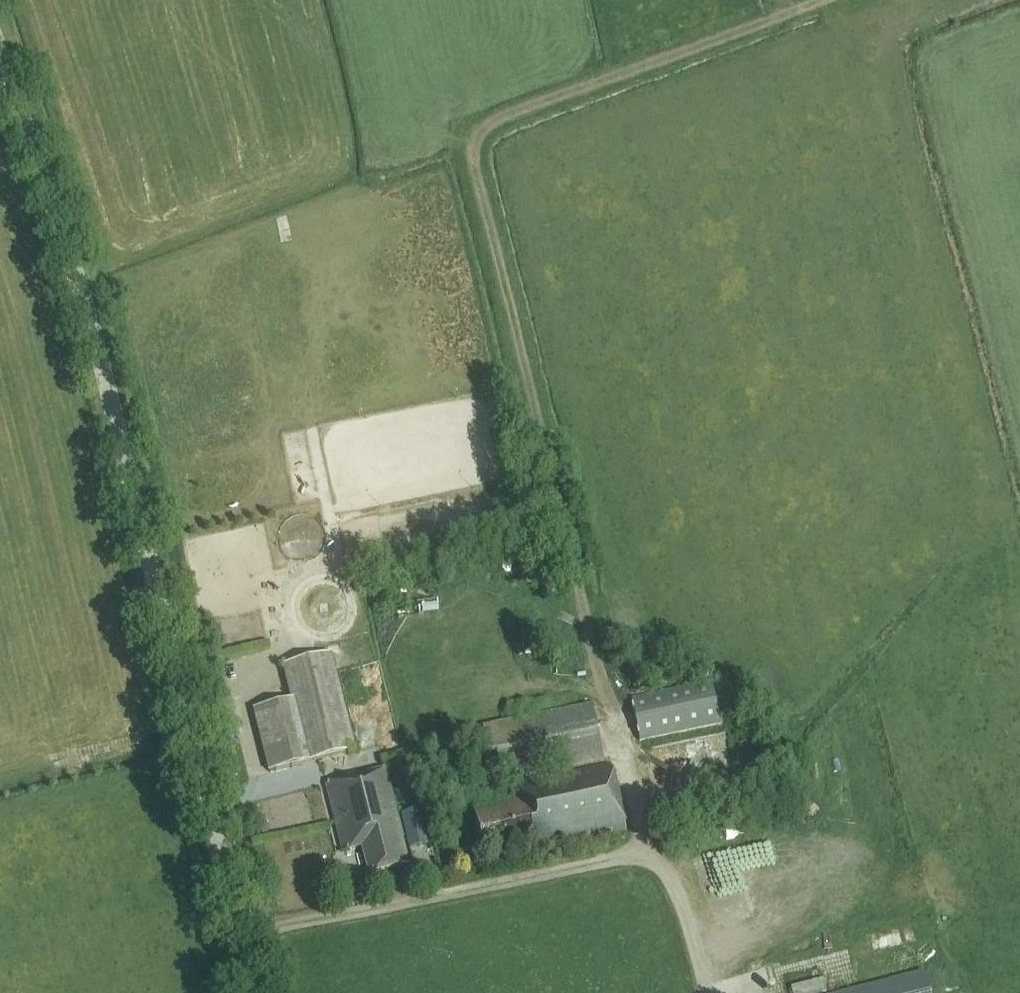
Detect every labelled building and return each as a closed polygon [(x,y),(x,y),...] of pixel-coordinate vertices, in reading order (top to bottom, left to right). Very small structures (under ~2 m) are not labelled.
[(433,600),(417,601),(418,611),(434,610),(433,600)] [(355,753),(331,656),(283,668),(291,702),(252,712),(268,775),(355,753)] [(639,741),(719,724),(711,685),(631,701),(639,741)] [(562,769),(564,775),(513,786),(516,801),(473,810),(481,851),(533,839),(535,849),(624,829),(610,765),(571,774),(570,767),(604,760),(592,705),(482,729),(494,784),(562,769)] [(406,864),(399,837),(382,771),(326,786),(343,852),(361,847),(368,874),(406,864)] [(427,844),(419,811),(400,816),(408,849),(427,844)] [(923,973),(844,992),(928,992),(923,973)]
